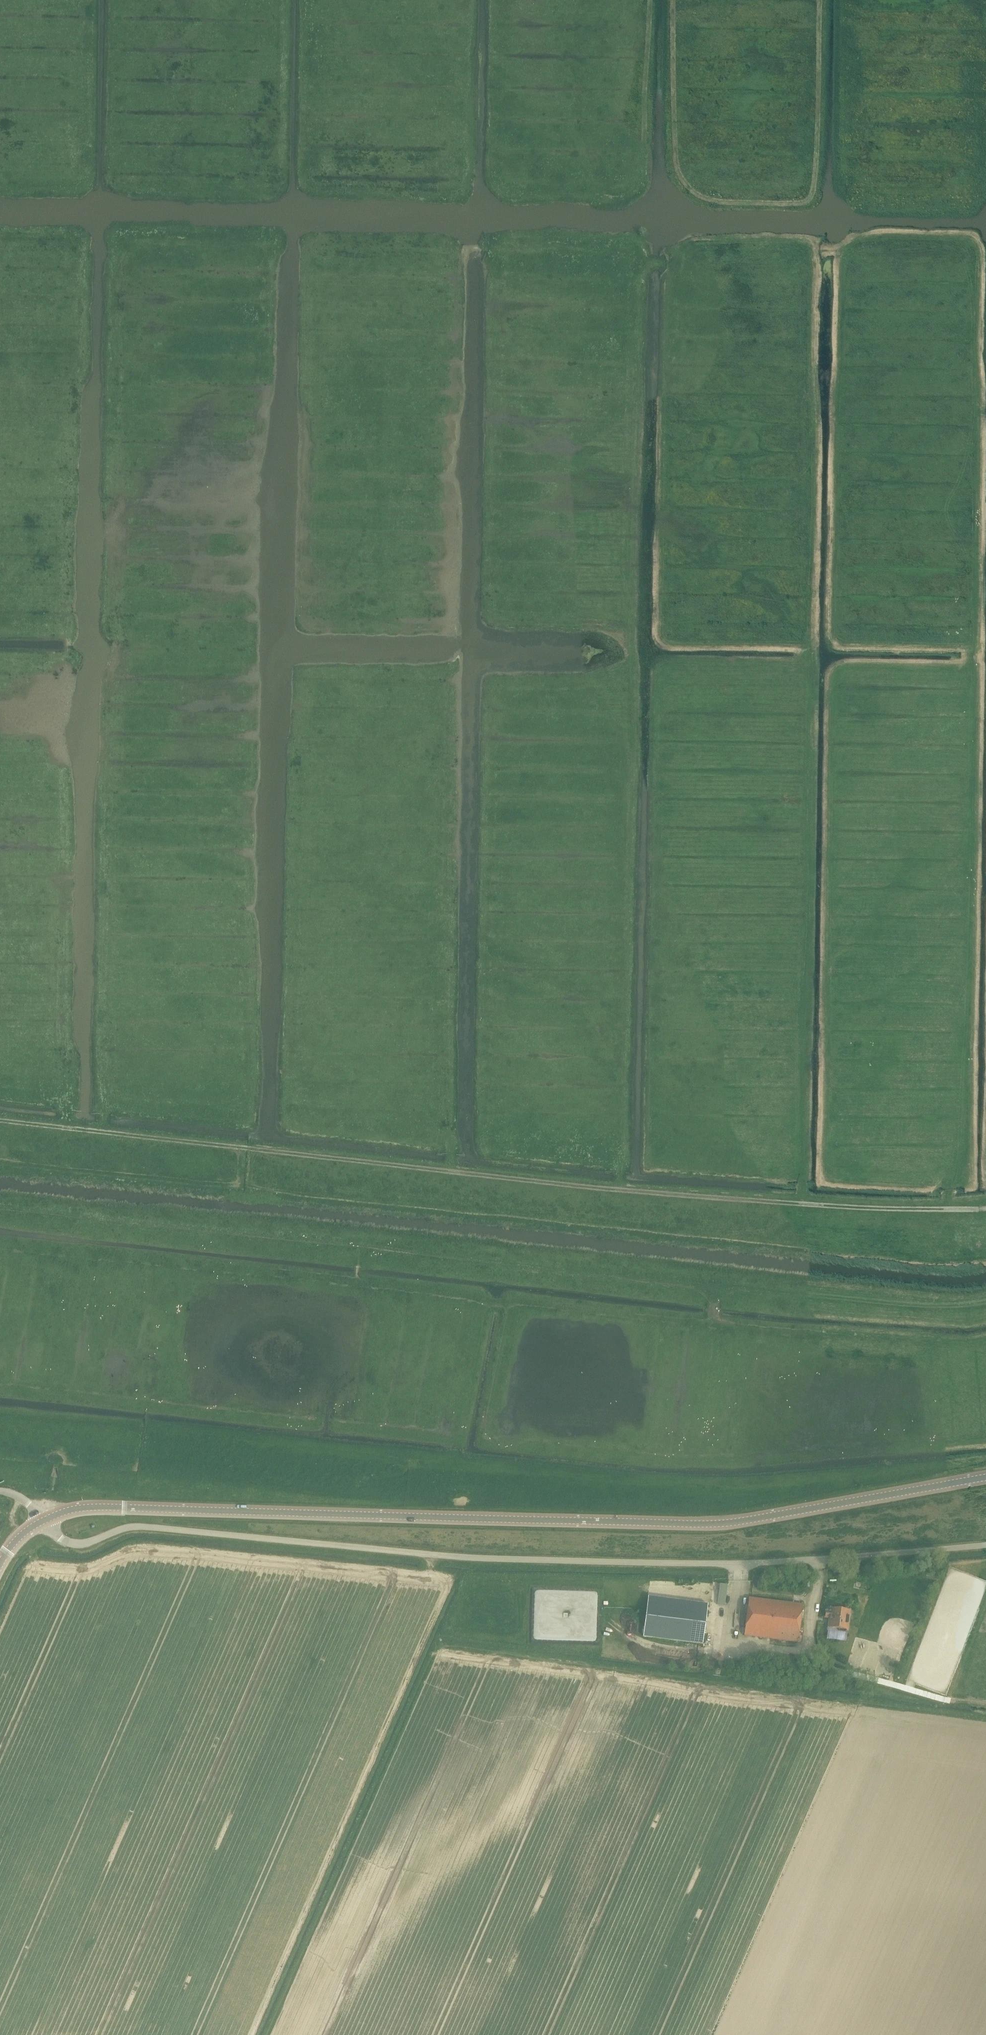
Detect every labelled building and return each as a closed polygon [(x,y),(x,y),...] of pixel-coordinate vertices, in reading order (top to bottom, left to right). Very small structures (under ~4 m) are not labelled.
[(49,1459),(49,1463),(55,1463),(54,1468),(56,1468),(57,1468),(58,1464),(63,1464),(64,1461),(60,1456),(54,1455),(49,1459)] [(703,1645),(708,1604),(648,1597),(643,1637),(703,1645)] [(797,1643),(801,1615),(802,1605),(749,1598),(744,1636),(797,1643)] [(847,1631),(849,1611),(831,1608),(830,1612),(826,1611),(825,1618),(829,1618),(828,1628),(847,1631)]
